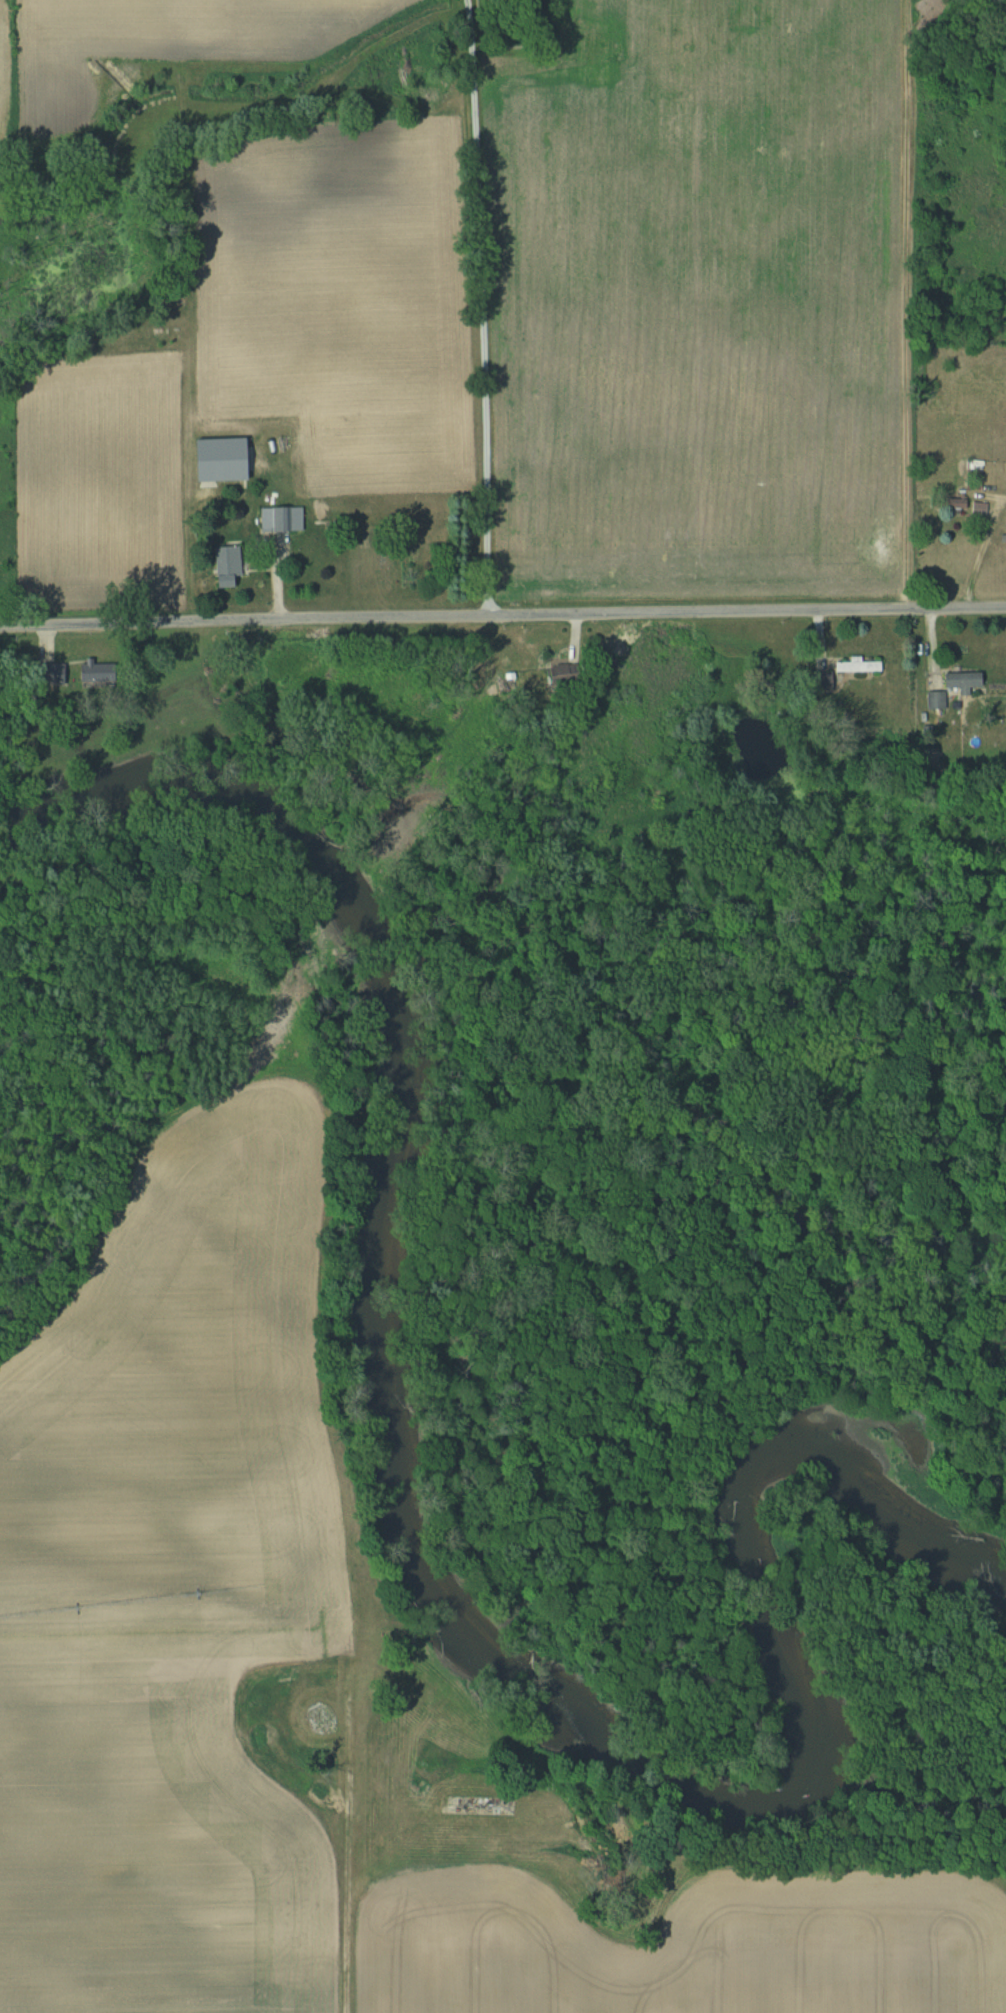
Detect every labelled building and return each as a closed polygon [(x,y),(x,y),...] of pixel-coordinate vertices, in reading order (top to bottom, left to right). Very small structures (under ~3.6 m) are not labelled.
[(934,507),(969,507),(969,497),(934,497),(934,507)] [(305,506),(262,506),(262,531),(305,531),(305,506)] [(220,546),(220,578),(233,578),(233,575),(244,575),(243,545),(220,546)] [(883,660),(832,662),(833,673),(883,671),(883,660)] [(45,661),(45,682),(67,682),(67,661),(45,661)] [(577,682),(576,662),(554,663),(555,683),(577,682)] [(929,692),(929,709),(947,709),(947,694),(972,693),(972,687),(986,687),(985,672),(946,673),(947,692),(929,692)]
